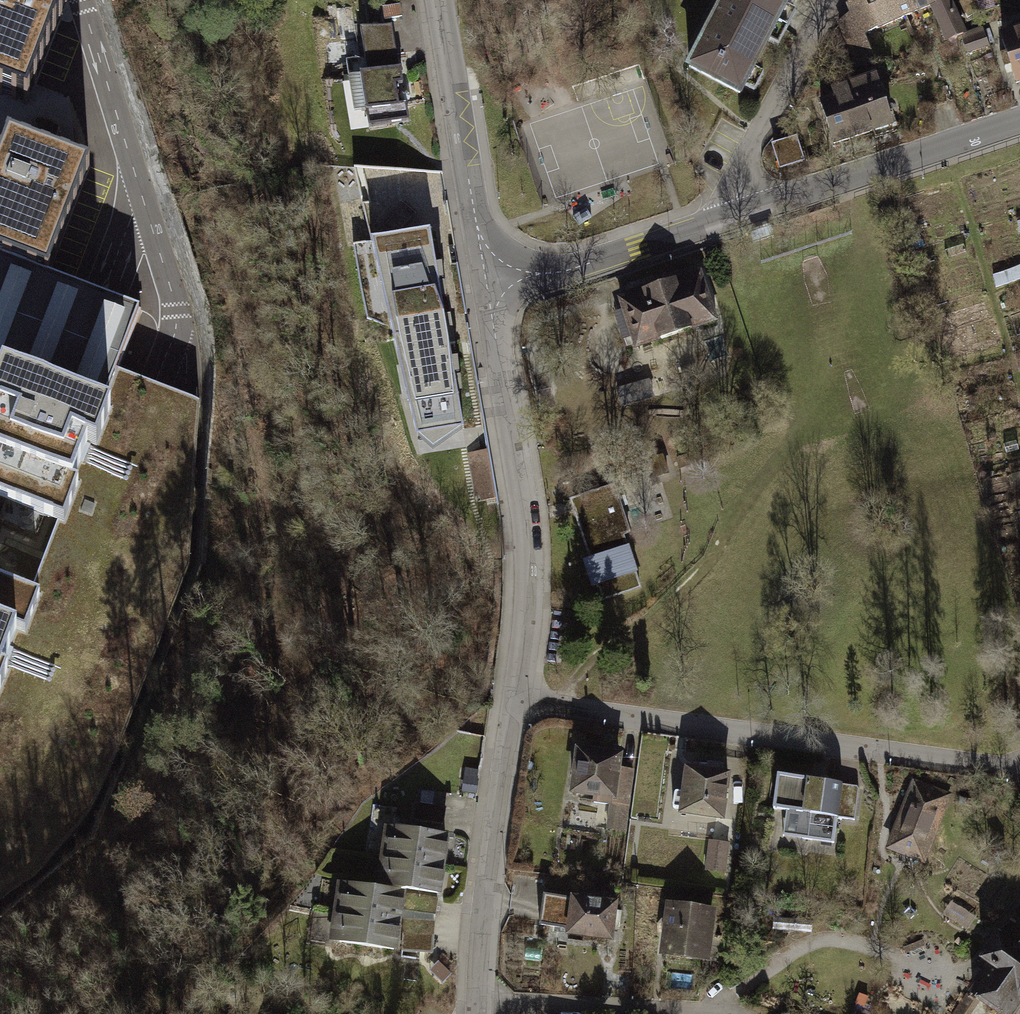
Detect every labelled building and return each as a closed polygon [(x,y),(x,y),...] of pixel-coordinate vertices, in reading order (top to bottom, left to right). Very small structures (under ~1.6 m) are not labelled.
[(23,104),(62,0),(0,0),(0,96),(23,104)] [(733,1),(789,31),(806,0),(734,0),(733,1)] [(851,47),(868,39),(863,33),(916,6),(913,0),(859,0),(854,3),(855,6),(838,16),(835,21),(851,47)] [(934,13),(950,42),(967,33),(949,0),(913,0),(923,19),(934,13)] [(789,33),(733,3),(696,73),(752,103),(789,33)] [(393,25),(363,29),(370,73),(362,74),(370,129),(408,123),(393,25)] [(1008,43),(1019,85),(1019,39),(1008,43)] [(885,83),(822,105),(839,153),(901,132),(885,83)] [(0,158),(0,258),(49,276),(89,168),(7,138),(0,158)] [(801,139),(774,147),(782,175),(809,167),(801,139)] [(403,201),(406,168),(390,167),(387,199),(403,201)] [(430,230),(372,239),(418,437),(464,431),(430,230)] [(83,394),(107,402),(119,369),(122,361),(141,310),(121,303),(0,259),(0,364),(83,394)] [(715,321),(699,272),(620,299),(636,347),(715,321)] [(67,524),(81,483),(74,481),(87,446),(97,450),(114,405),(107,402),(83,394),(0,364),(0,500),(5,502),(56,520),(67,524)] [(119,369),(107,402),(114,405),(97,450),(87,446),(74,481),(81,483),(67,524),(56,520),(32,588),(42,592),(25,637),(17,634),(4,669),(9,671),(0,696),(0,900),(36,875),(87,817),(110,768),(188,564),(199,400),(176,391),(143,379),(119,369)] [(622,388),(627,404),(658,394),(652,378),(622,388)] [(488,451),(469,454),(477,499),(496,496),(488,451)] [(613,484),(570,498),(590,558),(583,561),(592,587),(599,585),(604,600),(640,587),(635,573),(637,572),(628,546),(627,546),(623,535),(629,532),(613,484)] [(5,502),(1,513),(0,515),(0,576),(32,588),(56,520),(5,502)] [(9,671),(4,669),(17,634),(25,637),(42,592),(32,588),(0,576),(0,696),(9,671)] [(634,750),(579,745),(574,801),(608,804),(606,831),(626,833),(634,750)] [(688,764),(683,811),(731,816),(736,769),(688,764)] [(865,786),(778,775),(774,812),(782,813),(780,833),(841,841),(843,825),(860,827),(865,786)] [(916,784),(891,849),(931,864),(957,799),(916,784)] [(388,857),(455,866),(460,837),(392,827),(388,857)] [(707,837),(706,871),(729,872),(731,838),(707,837)] [(383,887),(451,897),(455,867),(387,858),(383,887)] [(342,912),(410,922),(414,892),(347,883),(342,912)] [(624,897),(577,894),(574,939),(621,942),(624,897)] [(720,906),(671,901),(665,944),(673,959),(717,963),(720,906)] [(338,942),(405,952),(410,923),(342,913),(338,942)] [(987,1013),(1019,1013),(1019,933),(1012,944),(1001,937),(981,968),(988,972),(969,1002),(987,1013)]
